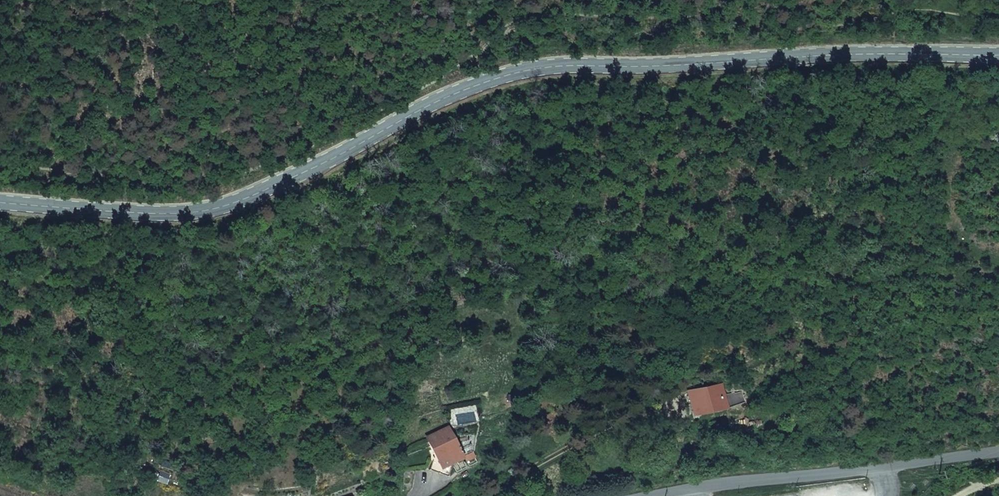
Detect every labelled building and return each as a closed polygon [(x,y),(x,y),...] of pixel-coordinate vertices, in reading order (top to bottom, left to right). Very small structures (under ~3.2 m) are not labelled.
[(718,387),(691,392),(695,411),(722,406),(718,387)] [(426,438),(434,456),(440,468),(452,462),(461,457),(447,428),(426,438)] [(434,456),(429,470),(447,477),(452,462),(440,468),(434,456)]
